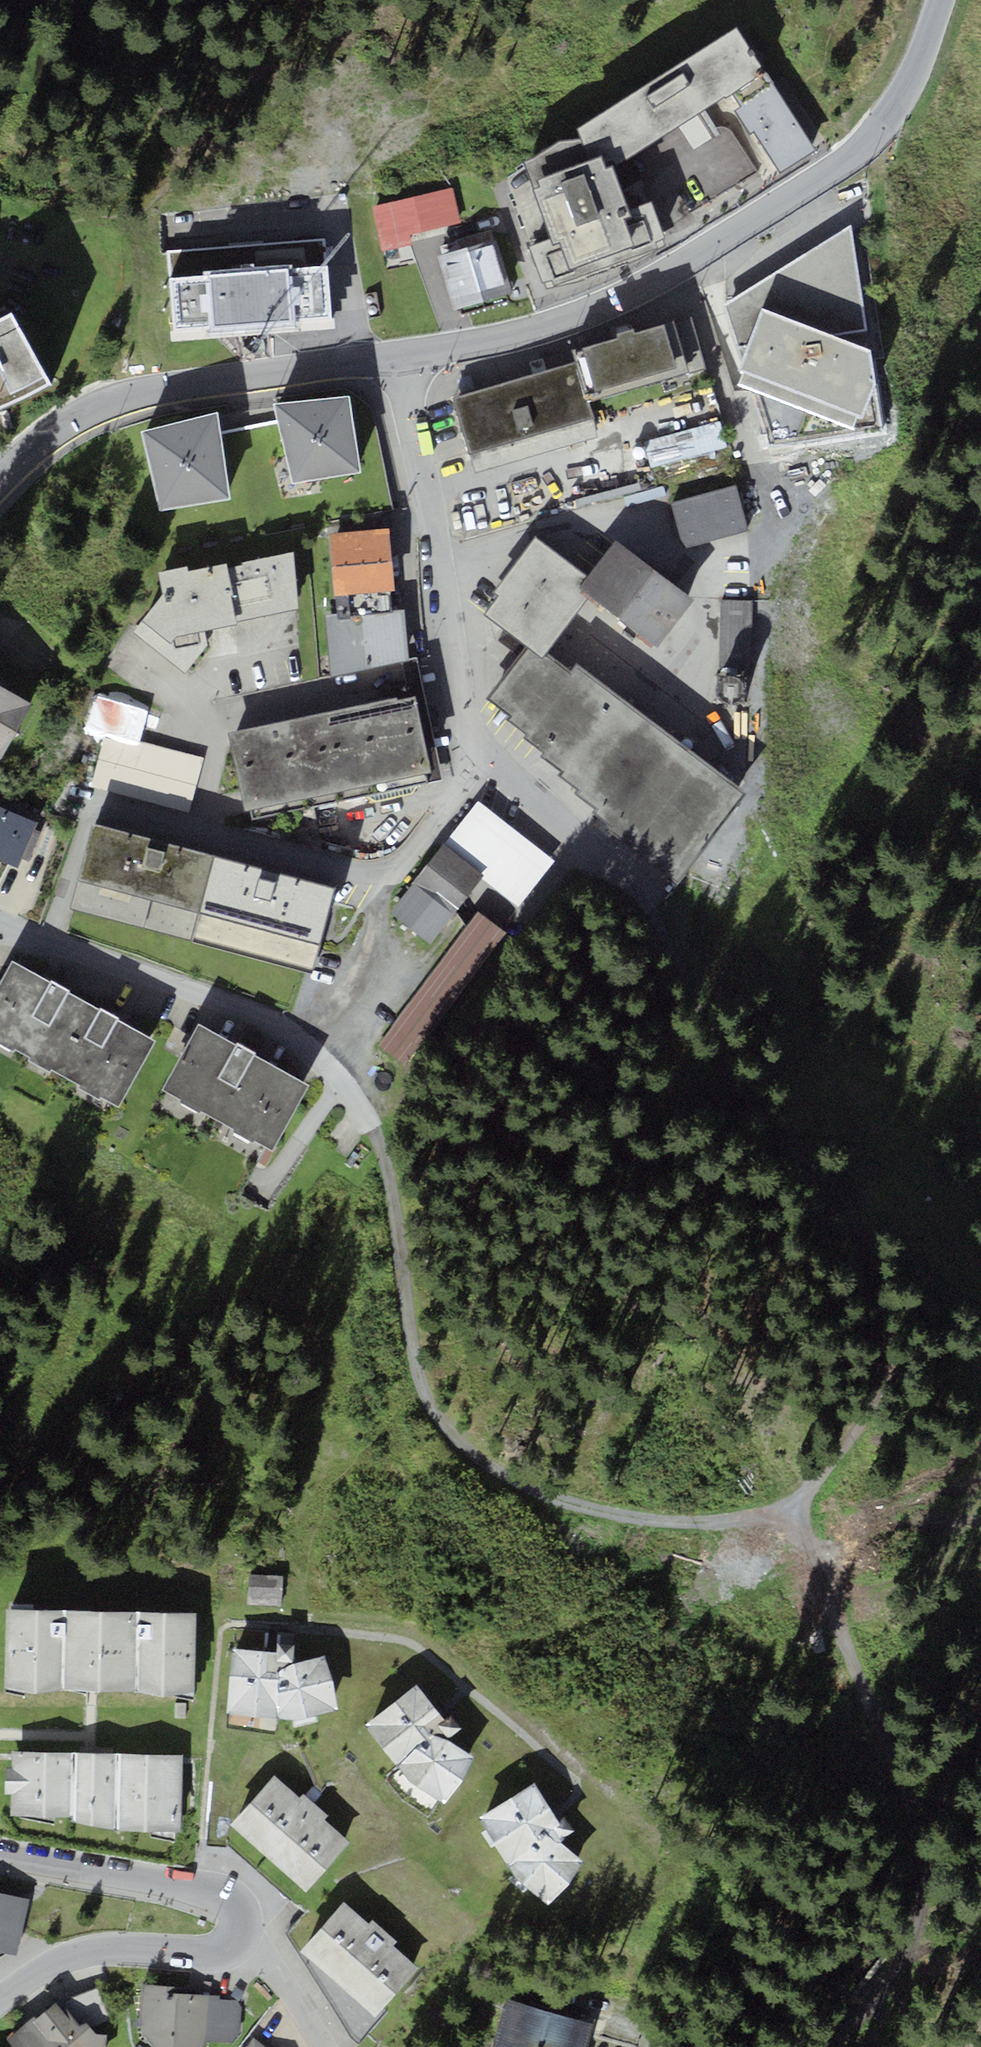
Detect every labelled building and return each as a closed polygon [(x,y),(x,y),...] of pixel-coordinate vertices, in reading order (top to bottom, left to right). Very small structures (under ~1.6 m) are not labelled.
[(737,26),(577,127),(580,136),(589,160),(600,153),(607,167),(612,164),(724,93),(726,95),(730,91),(765,71),(737,26)] [(790,109),(765,71),(730,91),(739,106),(733,110),(750,134),(754,131),(780,172),(816,150),(790,109)] [(589,160),(580,136),(561,139),(524,158),(538,176),(540,185),(535,187),(552,237),(533,246),(547,288),(666,246),(662,237),(665,236),(651,199),(648,200),(643,188),(646,186),(642,179),(622,190),(612,164),(607,167),(600,153),(589,160)] [(452,188),(372,206),(382,250),(411,244),(409,235),(460,223),(452,188)] [(882,429),(851,225),(725,304),(742,362),(739,368),(744,370),(739,382),(751,384),(768,447),(882,429)] [(513,292),(495,239),(438,258),(456,311),(513,292)] [(325,240),(165,251),(171,329),(330,318),(325,240)] [(20,395),(50,380),(14,312),(3,316),(0,318),(0,403),(20,395)] [(583,347),(596,390),(677,366),(664,323),(634,332),(633,328),(618,332),(619,337),(583,347)] [(599,436),(577,361),(452,397),(473,472),(599,436)] [(350,394),(273,402),(291,481),(362,471),(350,394)] [(218,411),(141,430),(159,508),(230,497),(218,411)] [(652,474),(731,450),(722,422),(644,445),(652,474)] [(672,500),(683,547),(747,531),(735,484),(672,500)] [(394,590),(388,527),(330,532),(335,595),(394,590)] [(578,586),(587,575),(535,536),(493,591),(498,595),(484,613),(526,645),(542,658),(547,651),(590,595),(578,586)] [(693,599),(615,539),(587,575),(578,586),(590,595),(656,646),(693,599)] [(184,564),(157,570),(163,598),(158,598),(133,631),(185,672),(207,644),(203,630),(237,622),(236,619),(296,609),(290,550),(241,560),(243,565),(227,568),(226,562),(186,570),(184,564)] [(771,602),(721,600),(719,638),(718,670),(768,672),(771,602)] [(405,612),(326,617),(331,678),(408,661),(405,612)] [(675,879),(746,790),(576,664),(570,671),(547,651),(542,658),(526,645),(486,697),(509,715),(506,718),(527,735),(524,738),(543,753),(540,755),(561,771),(558,774),(577,790),(574,793),(595,809),(592,811),(613,827),(609,830),(675,879)] [(30,701),(3,685),(8,679),(0,673),(0,755),(30,701)] [(430,782),(427,770),(430,769),(413,694),(317,715),(335,802),(430,782)] [(245,810),(252,808),(254,819),(335,802),(317,715),(229,733),(245,810)] [(200,756),(105,733),(92,787),(187,810),(200,756)] [(556,861),(478,800),(441,846),(484,879),(520,907),(556,861)] [(0,824),(0,859),(19,866),(22,859),(30,862),(42,831),(35,828),(38,820),(7,807),(6,809),(0,824)] [(213,854),(93,822),(70,909),(190,941),(213,854)] [(433,944),(484,879),(441,846),(390,911),(433,944)] [(333,886),(213,854),(190,941),(310,972),(333,886)] [(89,1002),(68,991),(69,989),(52,979),(50,981),(12,960),(0,983),(0,1043),(13,1050),(14,1047),(31,1057),(29,1060),(51,1071),(52,1069),(89,1002)] [(401,1061),(432,1012),(413,999),(381,1049),(401,1061)] [(100,1009),(89,1002),(52,1069),(79,1083),(77,1087),(98,1098),(100,1096),(119,1106),(156,1040),(117,1018),(118,1016),(101,1007),(100,1009)] [(236,1044),(198,1023),(162,1088),(180,1098),(179,1101),(200,1113),(202,1110),(233,1127),(232,1130),(253,1142),(255,1140),(273,1150),(310,1084),(254,1053),(255,1051),(238,1042),(236,1044)] [(284,1577),(251,1575),(249,1604),(283,1606),(284,1577)] [(195,1612),(6,1608),(5,1687),(193,1690),(195,1612)] [(276,1652),(231,1648),(226,1712),(299,1719),(338,1709),(324,1655),(297,1662),(293,1661),(294,1644),(277,1643),(276,1652)] [(445,1718),(416,1684),(363,1723),(415,1784),(442,1803),(473,1756),(453,1741),(448,1734),(460,1726),(451,1716),(445,1718)] [(183,1754),(13,1750),(11,1766),(5,1767),(5,1796),(12,1795),(13,1815),(72,1816),(72,1821),(118,1830),(179,1831),(183,1754)] [(276,1772),(230,1823),(305,1890),(351,1839),(326,1816),(329,1813),(304,1790),(301,1793),(276,1772)] [(535,1783),(479,1816),(515,1876),(546,1904),(584,1860),(562,1842),(562,1836),(572,1829),(565,1817),(559,1821),(535,1783)] [(0,1892),(0,1950),(17,1954),(30,1899),(0,1892)] [(346,1902),(301,1951),(372,2016),(417,1966),(393,1945),(397,1940),(374,1919),(370,1924),(346,1902)] [(142,2025),(141,2036),(152,2046),(204,2046),(204,2042),(232,2043),(240,2030),(241,2006),(237,2000),(219,1999),(219,1995),(193,1994),(193,1988),(143,1984),(140,2025),(142,2025)] [(97,1989),(62,2002),(79,2024),(86,2021),(91,2026),(110,2018),(97,1989)] [(7,2039),(14,2046),(105,2046),(105,2032),(97,2032),(91,2026),(86,2021),(79,2024),(62,2002),(59,1998),(7,2039)] [(549,2011),(506,2000),(494,2046),(540,2046),(549,2011)] [(549,2011),(540,2046),(585,2046),(591,2022),(549,2011)]
